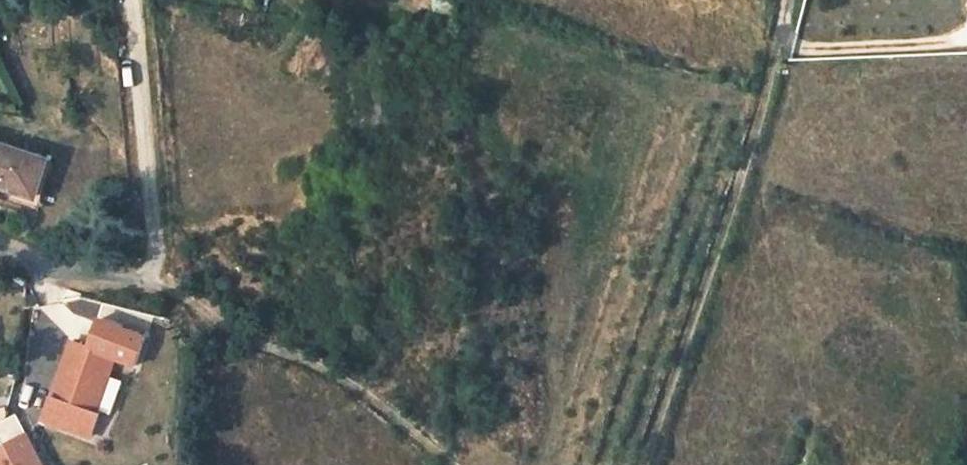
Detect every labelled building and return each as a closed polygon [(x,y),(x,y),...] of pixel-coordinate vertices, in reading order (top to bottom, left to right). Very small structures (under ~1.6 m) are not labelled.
[(0,144),(0,187),(1,185),(35,196),(47,160),(0,144)] [(0,187),(0,195),(39,208),(54,162),(47,160),(35,196),(1,185),(0,187)] [(66,355),(44,419),(91,436),(120,358),(143,367),(155,333),(132,325),(103,314),(91,347),(71,340),(66,355)] [(16,412),(0,419),(0,441),(2,445),(0,447),(0,464),(44,464),(16,412)]
